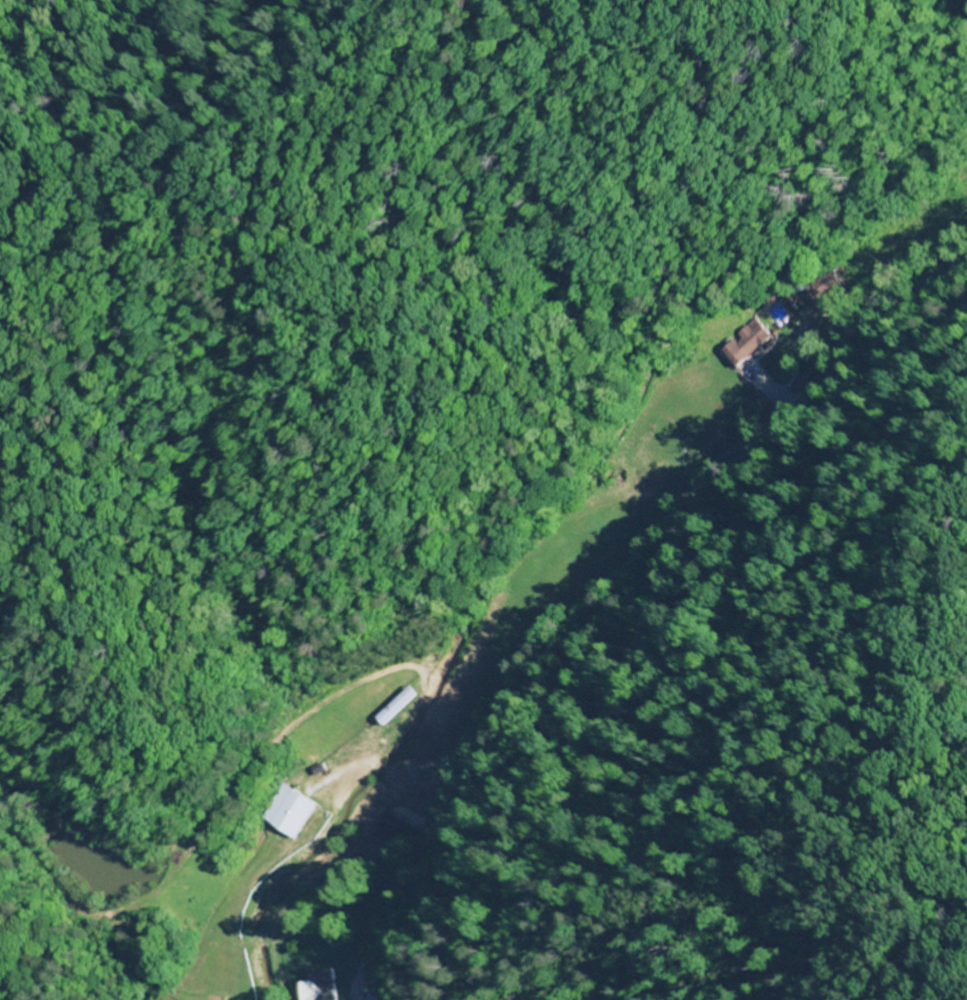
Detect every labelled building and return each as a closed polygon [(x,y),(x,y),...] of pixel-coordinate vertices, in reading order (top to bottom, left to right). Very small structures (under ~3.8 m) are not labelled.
[(841,290),(833,271),(801,283),(810,303),(841,290)] [(772,337),(754,318),(720,349),(738,368),(772,337)] [(418,693),(410,685),(376,717),(384,725),(418,693)] [(279,782),(258,817),(293,839),(315,804),(279,782)]
